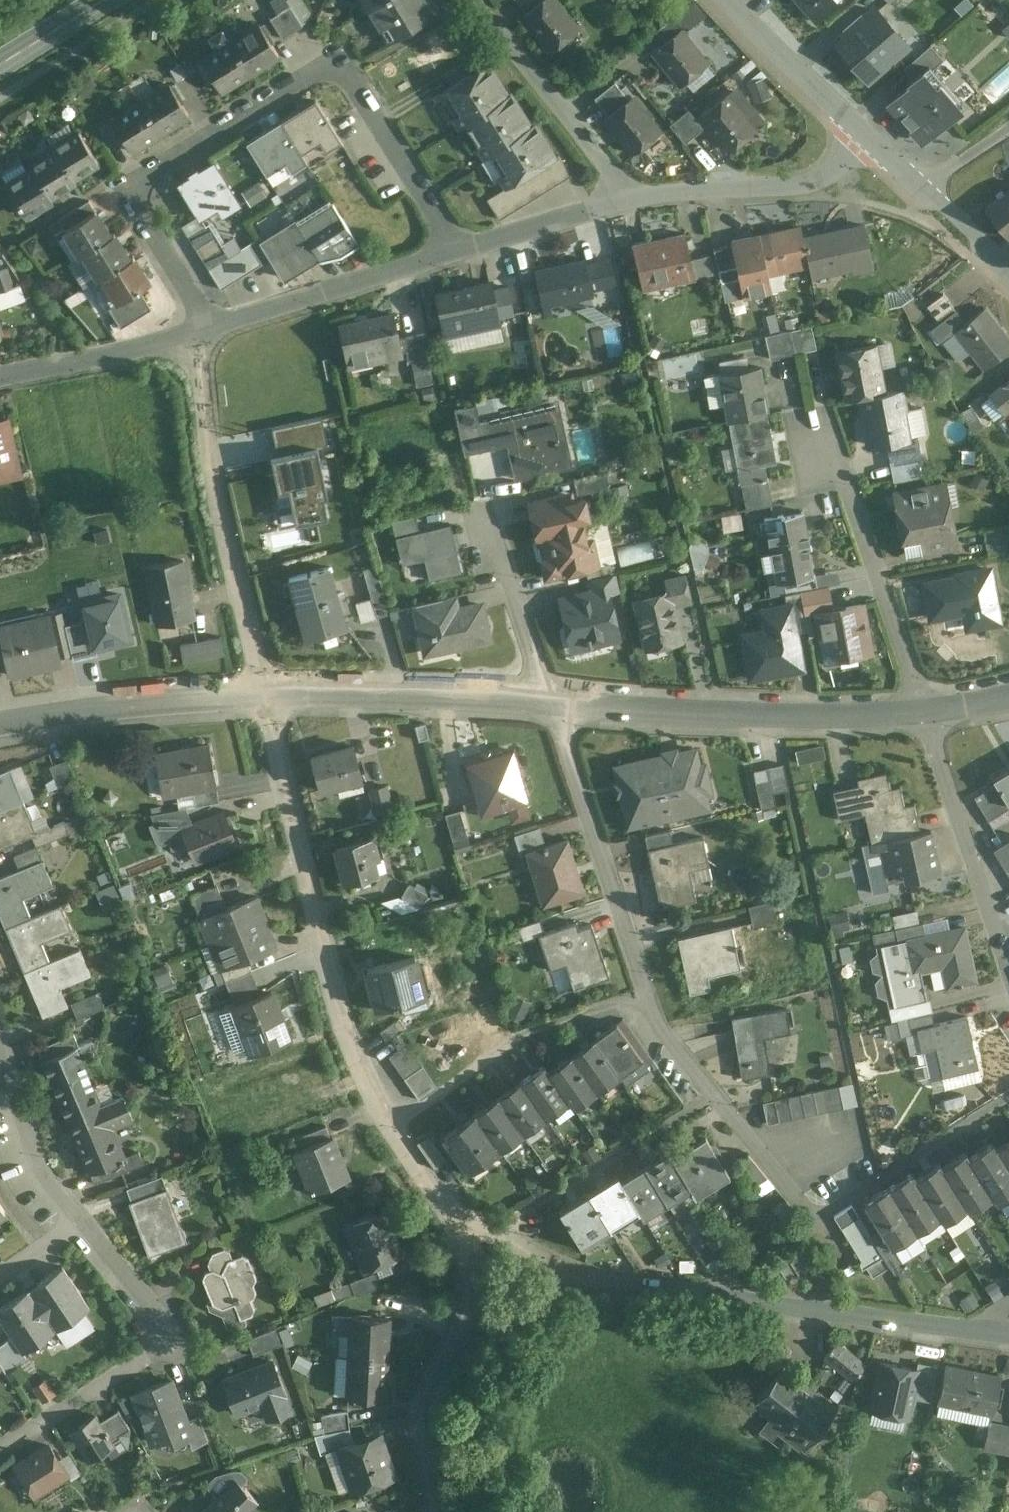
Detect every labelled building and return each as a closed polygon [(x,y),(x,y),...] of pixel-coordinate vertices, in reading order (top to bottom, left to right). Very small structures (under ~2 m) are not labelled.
[(365,9),(360,12),(361,14),(369,8),(382,0),(359,0),(365,9)] [(369,8),(389,40),(437,11),(430,0),(382,0),(369,8)] [(525,12),(540,0),(515,0),(525,12)] [(522,14),(551,50),(578,29),(554,0),(540,0),(525,12),(522,14)] [(693,0),(656,30),(664,41),(679,30),(683,34),(705,16),(693,0)] [(817,22),(839,2),(837,0),(797,0),(817,22)] [(303,26),(290,5),(280,11),(292,32),(303,26)] [(872,6),(833,41),(871,83),(910,48),(872,6)] [(292,32),(280,11),(270,18),(282,38),(292,32)] [(259,24),(230,42),(249,73),(278,55),(259,24)] [(249,73),(230,42),(222,29),(208,37),(216,50),(201,60),(221,90),(249,73)] [(664,41),(653,50),(681,85),(707,64),(683,34),(679,30),(664,41)] [(906,67),(917,80),(929,68),(941,58),(930,45),(906,67)] [(471,74),(487,64),(491,61),(485,51),(465,64),(471,74)] [(471,74),(440,93),(441,95),(442,95),(455,116),(454,116),(460,125),(461,125),(510,94),(507,96),(487,64),(471,74)] [(917,80),(887,106),(920,142),(961,105),(929,68),(917,80)] [(763,79),(748,84),(752,95),(767,89),(763,79)] [(614,82),(594,98),(608,115),(628,99),(614,82)] [(170,84),(140,102),(159,132),(189,114),(170,84)] [(510,94),(461,125),(462,127),(465,125),(484,156),(534,125),(533,124),(530,126),(510,94)] [(756,130),(727,94),(700,115),(729,151),(756,130)] [(662,134),(631,96),(628,99),(608,115),(605,118),(633,153),(646,143),(647,144),(648,144),(647,142),(659,132),(661,135),(662,134)] [(316,100),(282,121),(302,153),(320,142),(325,151),(341,142),(316,100)] [(140,102),(112,120),(131,150),(159,132),(140,102)] [(703,128),(688,110),(670,124),(685,143),(703,128)] [(282,121),(246,143),(266,175),(286,163),(291,172),(307,163),(302,153),(282,121)] [(46,135),(53,147),(72,135),(65,123),(46,135)] [(534,125),(484,156),(485,157),(488,155),(507,186),(554,157),(534,125)] [(72,135),(53,147),(55,150),(72,177),(98,161),(79,131),(72,135)] [(55,150),(30,166),(32,169),(49,197),(74,181),(72,177),(55,150)] [(554,157),(507,186),(486,199),(499,219),(571,175),(558,154),(554,157)] [(213,163),(179,184),(200,217),(218,206),(222,214),(239,204),(213,163)] [(49,197),(32,169),(7,185),(26,215),(51,200),(49,197)] [(250,201),(261,197),(257,184),(245,188),(250,201)] [(986,209),(997,224),(1008,214),(1008,191),(986,209)] [(89,200),(58,219),(64,229),(95,210),(89,200)] [(332,203),(315,214),(339,254),(344,251),(345,252),(358,244),(332,203)] [(95,210),(64,229),(72,241),(75,239),(83,252),(79,254),(80,255),(84,252),(114,234),(114,233),(110,235),(95,210)] [(339,254),(315,214),(299,224),(296,220),(296,221),(318,257),(319,260),(335,256),(339,254)] [(997,224),(1008,237),(1008,236),(1008,214),(997,224)] [(231,223),(236,238),(247,234),(241,218),(231,223)] [(318,257),(296,221),(263,241),(262,242),(272,258),(285,278),(318,257)] [(209,224),(188,236),(195,248),(216,236),(209,224)] [(864,226),(850,229),(850,231),(855,253),(869,250),(864,226)] [(772,233),(732,241),(733,245),(740,278),(744,296),(757,293),(757,295),(767,293),(766,291),(770,290),(766,274),(808,265),(803,238),(800,227),(799,227),(799,229),(773,235),(772,233)] [(850,231),(824,236),(823,234),(803,238),(808,265),(811,277),(858,267),(859,272),(873,269),(869,250),(855,253),(850,231)] [(114,234),(84,252),(91,264),(94,262),(103,275),(130,258),(114,234)] [(685,234),(632,245),(643,290),(696,278),(685,234)] [(216,236),(195,248),(202,259),(222,246),(216,236)] [(272,258),(262,242),(263,241),(260,237),(249,243),(262,264),(272,258)] [(249,243),(249,244),(239,250),(252,270),(262,264),(249,243)] [(733,245),(713,249),(718,271),(721,283),(740,278),(733,245)] [(222,246),(202,259),(208,269),(218,262),(229,256),(222,246)] [(252,270),(239,250),(229,256),(241,277),(252,270)] [(694,256),(697,275),(715,272),(712,253),(694,256)] [(241,277),(229,256),(218,262),(231,283),(241,277)] [(103,275),(99,278),(103,276),(105,280),(98,284),(111,306),(118,301),(128,295),(138,289),(139,289),(149,283),(133,257),(130,258),(103,275)] [(584,260),(535,270),(543,306),(592,295),(591,289),(586,265),(584,260)] [(609,260),(586,265),(591,289),(615,284),(609,260)] [(218,262),(208,269),(221,289),(231,283),(218,262)] [(0,271),(0,291),(13,286),(7,269),(0,271)] [(491,283),(436,294),(445,335),(500,324),(498,317),(492,290),(491,283)] [(515,314),(509,287),(492,290),(498,317),(515,314)] [(138,289),(128,295),(141,316),(151,309),(139,289),(138,289)] [(944,294),(928,306),(940,323),(956,310),(944,294)] [(141,316),(128,295),(118,301),(131,322),(141,316)] [(131,322),(118,301),(108,308),(121,328),(131,322)] [(955,330),(956,332),(986,370),(1008,352),(1008,339),(984,307),(966,322),(955,330)] [(940,323),(932,329),(942,343),(956,332),(955,330),(966,322),(956,310),(940,323)] [(780,328),(799,325),(797,311),(778,315),(780,328)] [(394,313),(339,325),(347,364),(402,352),(399,338),(394,313)] [(114,322),(110,324),(114,331),(119,329),(114,322)] [(812,325),(790,330),(795,353),(816,349),(812,325)] [(790,330),(778,333),(784,356),(795,353),(790,330)] [(426,332),(399,338),(402,352),(406,351),(408,360),(431,355),(426,332)] [(778,333),(765,336),(770,359),(784,356),(778,333)] [(875,344),(837,351),(840,371),(843,371),(848,399),(863,396),(884,393),(875,344)] [(758,366),(720,373),(729,422),(766,415),(760,387),(762,386),(758,366)] [(990,397),(1003,414),(1008,410),(1008,382),(990,397)] [(884,393),(863,396),(868,424),(866,425),(870,445),(886,442),(909,438),(900,390),(884,393)] [(549,400),(500,411),(512,470),(540,464),(542,474),(569,468),(563,438),(557,439),(549,400)] [(475,404),(455,409),(459,426),(479,422),(475,404)] [(267,454),(281,521),(328,512),(313,438),(322,437),(318,414),(269,424),(275,452),(267,454)] [(766,415),(729,422),(738,470),(776,463),(773,443),(771,443),(766,415)] [(479,422),(459,426),(464,454),(495,447),(489,420),(479,422)] [(0,423),(0,480),(19,476),(7,421),(0,423)] [(909,438),(886,442),(890,466),(921,460),(917,436),(909,438)] [(606,473),(574,480),(577,494),(598,490),(609,487),(606,473)] [(768,478),(741,483),(741,485),(743,485),(747,509),(746,509),(747,510),(773,505),(768,478)] [(947,485),(895,494),(905,555),(952,547),(941,488),(947,486),(947,485)] [(566,506),(558,508),(555,497),(528,503),(537,542),(534,543),(538,560),(541,559),(545,578),(586,568),(596,566),(596,565),(592,545),(587,546),(581,519),(589,517),(584,498),(565,502),(566,506)] [(416,514),(392,519),(396,536),(420,530),(416,514)] [(420,530),(396,536),(400,554),(398,555),(399,558),(401,558),(403,564),(424,559),(429,579),(462,571),(451,523),(420,530)] [(767,531),(772,556),(808,549),(807,544),(809,544),(805,523),(767,531)] [(984,531),(988,557),(1008,553),(1008,535),(1007,526),(984,531)] [(621,562),(654,556),(651,540),(618,546),(621,562)] [(812,574),(808,549),(772,556),(777,583),(783,582),(815,576),(814,574),(812,574)] [(184,561),(146,568),(157,626),(195,619),(184,561)] [(327,561),(288,572),(297,605),(336,594),(327,561)] [(612,561),(596,565),(596,566),(586,568),(588,581),(615,575),(612,561)] [(373,565),(360,569),(369,598),(375,616),(388,612),(373,565)] [(990,570),(968,574),(968,576),(925,584),(932,618),(974,611),(977,626),(1000,622),(990,570)] [(615,575),(588,581),(592,596),(608,592),(608,593),(618,591),(615,575)] [(684,576),(665,580),(668,592),(670,592),(673,606),(690,602),(684,576)] [(815,576),(783,582),(786,594),(800,592),(817,588),(815,576)] [(826,586),(817,588),(800,592),(805,615),(817,613),(830,610),(826,586)] [(64,619),(72,656),(73,661),(96,656),(95,652),(132,644),(119,589),(79,598),(83,615),(64,619)] [(592,596),(565,602),(575,645),(587,642),(588,644),(592,644),(591,641),(617,635),(608,593),(608,592),(592,596)] [(668,592),(634,600),(646,649),(681,640),(673,606),(670,592),(668,592)] [(786,594),(785,595),(787,606),(791,605),(796,632),(807,630),(805,615),(800,592),(786,594)] [(336,594),(297,605),(306,637),(345,626),(336,594)] [(369,598),(353,602),(359,621),(375,616),(369,598)] [(443,598),(416,604),(419,618),(446,612),(443,598)] [(446,612),(419,618),(427,653),(489,640),(481,604),(446,612)] [(771,634),(743,639),(750,678),(785,672),(783,664),(801,660),(796,632),(791,605),(787,606),(766,610),(771,634)] [(830,610),(817,613),(826,661),(870,653),(861,605),(830,610)] [(63,613),(49,616),(59,659),(72,656),(64,619),(63,613)] [(0,627),(0,633),(10,677),(60,665),(59,659),(49,616),(0,627)] [(221,638),(207,641),(211,659),(225,656),(221,638)] [(207,641),(180,645),(184,664),(211,659),(207,641)] [(209,745),(156,755),(163,796),(192,791),(216,787),(209,745)] [(353,746),(312,757),(321,790),(362,779),(353,746)] [(705,798),(694,748),(655,757),(667,810),(689,806),(688,801),(705,798)] [(527,800),(513,750),(466,763),(477,801),(504,794),(508,806),(527,800)] [(655,757),(615,766),(626,815),(644,811),(645,815),(667,810),(655,757)] [(68,760),(50,767),(58,788),(76,781),(68,760)] [(783,764),(768,767),(773,792),(789,789),(783,764)] [(768,767),(753,770),(761,808),(776,805),(773,792),(768,767)] [(0,773),(0,812),(24,802),(10,769),(0,773)] [(993,779),(995,783),(997,784),(1008,804),(1008,770),(993,779)] [(887,772),(857,778),(859,785),(853,786),(858,806),(837,811),(839,820),(865,814),(871,843),(879,842),(892,839),(920,833),(914,804),(904,806),(900,786),(890,788),(887,772)] [(975,798),(989,821),(1008,809),(1008,804),(997,784),(975,798)] [(386,786),(370,790),(376,813),(392,809),(386,786)] [(853,786),(833,791),(837,811),(858,806),(853,786)] [(216,787),(192,791),(195,807),(219,803),(216,787)] [(0,812),(0,850),(32,837),(37,834),(24,802),(0,812)] [(186,809),(151,815),(161,841),(183,831),(193,827),(186,809)] [(460,810),(445,814),(453,839),(467,835),(460,810)] [(193,827),(183,831),(196,862),(236,846),(224,815),(193,827)] [(65,822),(37,834),(32,837),(37,848),(70,834),(65,822)] [(539,826),(514,834),(520,854),(526,852),(525,851),(544,845),(539,826)] [(892,839),(879,842),(881,842),(888,873),(904,870),(906,879),(940,872),(931,831),(892,839)] [(703,836),(648,848),(652,867),(655,866),(658,879),(655,879),(655,882),(656,882),(661,905),(660,906),(661,907),(696,899),(688,864),(708,859),(703,836)] [(372,837),(335,847),(344,883),(377,874),(374,861),(378,860),(372,837)] [(544,845),(525,851),(526,852),(538,890),(547,887),(552,901),(584,891),(567,838),(544,845)] [(991,850),(1008,879),(1008,839),(991,850)] [(37,848),(14,857),(20,871),(42,862),(37,848)] [(0,880),(0,916),(6,929),(31,919),(23,900),(53,887),(42,862),(20,871),(0,880)] [(427,893),(410,884),(407,885),(402,896),(402,898),(419,907),(422,906),(428,895),(427,893)] [(217,886),(191,896),(196,909),(222,898),(217,886)] [(226,909),(204,918),(204,920),(214,944),(266,924),(256,897),(226,909)] [(222,898),(196,909),(201,921),(204,920),(204,918),(226,909),(222,898)] [(774,900),(748,906),(753,926),(778,921),(774,900)] [(31,919),(6,929),(24,973),(50,963),(41,944),(72,931),(61,906),(31,919)] [(540,918),(518,925),(523,939),(538,934),(538,933),(544,931),(540,918)] [(591,923),(578,927),(576,920),(544,931),(538,933),(538,934),(550,969),(565,963),(574,988),(609,976),(591,923)] [(923,923),(895,929),(898,942),(899,944),(906,942),(905,941),(926,936),(923,923)] [(266,924),(214,944),(224,969),(224,970),(247,961),(277,949),(266,924)] [(731,926),(678,937),(690,993),(710,988),(708,975),(741,968),(736,948),(737,948),(736,944),(735,944),(731,926)] [(926,936),(905,941),(906,942),(912,973),(920,972),(948,965),(952,985),(947,986),(947,987),(959,985),(960,988),(962,987),(962,984),(976,981),(964,928),(926,936)] [(898,942),(881,946),(887,973),(882,974),(875,982),(878,995),(882,997),(892,995),(895,1006),(926,999),(920,972),(912,973),(906,942),(899,944),(898,942)] [(50,963),(24,973),(43,1018),(68,1007),(60,989),(91,976),(80,950),(50,963)] [(415,956),(367,969),(377,1010),(425,997),(415,956)] [(247,961),(224,970),(224,969),(220,970),(225,983),(251,972),(247,961)] [(251,972),(225,983),(235,1007),(261,997),(251,972)] [(98,993),(71,1005),(77,1020),(105,1009),(98,993)] [(235,1007),(234,1007),(234,1009),(220,1014),(232,1046),(246,1041),(251,1055),(290,1041),(272,993),(261,997),(235,1007)] [(786,1008),(731,1017),(741,1078),(770,1073),(764,1037),(790,1033),(786,1008)] [(931,1012),(908,1017),(911,1031),(917,1030),(916,1028),(934,1024),(931,1012)] [(934,1024),(916,1028),(917,1030),(922,1052),(936,1048),(943,1077),(978,1068),(966,1016),(934,1024)] [(650,1068),(616,1021),(593,1038),(616,1070),(616,1071),(619,1074),(627,1084),(650,1068)] [(74,1035),(58,1041),(64,1054),(79,1047),(74,1035)] [(616,1070),(593,1038),(571,1054),(594,1087),(616,1071),(616,1070)] [(405,1039),(386,1053),(419,1100),(438,1087),(405,1039)] [(58,1041),(38,1050),(44,1063),(64,1054),(58,1041)] [(64,1054),(44,1063),(48,1074),(80,1060),(81,1061),(98,1054),(92,1042),(79,1047),(64,1054)] [(571,1054),(548,1070),(566,1096),(571,1103),(594,1087),(571,1054)] [(48,1074),(67,1120),(99,1106),(81,1061),(80,1060),(48,1074)] [(543,1064),(521,1080),(544,1113),(566,1096),(548,1070),(543,1064)] [(521,1080),(498,1096),(521,1129),(544,1113),(521,1080)] [(765,1116),(768,1129),(860,1111),(855,1088),(763,1106),(765,1116)] [(99,1106),(67,1120),(90,1174),(122,1161),(121,1159),(108,1127),(130,1118),(132,1122),(133,1121),(123,1096),(99,1106)] [(521,1129),(498,1096),(475,1113),(498,1146),(521,1129)] [(475,1113),(442,1136),(466,1169),(498,1146),(475,1113)] [(326,1127),(290,1142),(295,1152),(330,1138),(326,1127)] [(446,1160),(429,1135),(417,1143),(435,1168),(446,1160)] [(672,1156),(671,1156),(689,1185),(695,1195),(730,1174),(706,1135),(672,1156)] [(330,1138),(295,1152),(311,1194),(349,1179),(332,1137),(330,1138)] [(996,1148),(1008,1170),(1008,1140),(996,1148)] [(992,1143),(969,1157),(968,1158),(991,1194),(994,1199),(1008,1190),(1008,1170),(996,1148),(992,1143)] [(689,1185),(671,1156),(672,1156),(669,1151),(645,1165),(665,1199),(689,1185)] [(139,1152),(121,1159),(122,1161),(90,1174),(94,1185),(144,1164),(139,1152)] [(767,1176),(749,1153),(733,1162),(747,1187),(767,1176)] [(969,1157),(966,1153),(942,1168),(964,1204),(967,1208),(991,1194),(968,1158),(969,1157)] [(964,1204),(942,1168),(939,1163),(916,1178),(915,1178),(938,1214),(940,1218),(964,1204)] [(665,1199),(645,1165),(621,1180),(620,1180),(638,1209),(641,1214),(665,1199)] [(938,1214),(915,1178),(916,1178),(912,1173),(888,1188),(913,1228),(938,1214)] [(638,1209),(620,1180),(621,1180),(618,1175),(588,1193),(609,1227),(638,1209)] [(162,1177),(126,1190),(131,1203),(167,1190),(162,1177)] [(913,1228),(888,1188),(864,1202),(880,1227),(889,1243),(913,1228)] [(131,1203),(129,1204),(148,1257),(186,1243),(167,1190),(131,1203)] [(588,1193),(559,1211),(580,1245),(609,1227),(588,1193)] [(852,1204),(834,1215),(879,1287),(897,1276),(894,1272),(870,1233),(852,1204)] [(385,1212),(346,1228),(363,1272),(377,1266),(380,1274),(392,1269),(389,1261),(402,1256),(385,1212)] [(880,1227),(870,1233),(894,1272),(904,1266),(889,1243),(880,1227)] [(810,1233),(751,1266),(763,1287),(822,1254),(810,1233)] [(224,1250),(213,1254),(208,1265),(210,1271),(233,1261),(233,1260),(230,1253),(224,1250)] [(242,1256),(233,1260),(233,1261),(210,1271),(205,1273),(202,1279),(213,1305),(222,1309),(234,1304),(240,1321),(252,1316),(255,1310),(251,1301),(254,1300),(257,1294),(254,1286),(257,1280),(248,1258),(242,1256)] [(0,1309),(0,1321),(12,1338),(22,1354),(23,1353),(90,1309),(62,1268),(0,1309)] [(375,1273),(350,1283),(356,1297),(380,1287),(375,1273)] [(388,1318),(352,1316),(350,1356),(386,1358),(388,1318)] [(275,1329),(247,1340),(253,1356),(281,1345),(275,1329)] [(12,1338),(0,1346),(0,1364),(2,1367),(1,1367),(6,1375),(18,1367),(16,1365),(26,1358),(23,1353),(22,1354),(12,1338)] [(864,1363),(837,1340),(824,1355),(851,1378),(864,1363)] [(386,1358),(350,1356),(348,1396),(384,1398),(386,1358)] [(930,1395),(937,1367),(921,1363),(919,1368),(884,1359),(873,1402),(910,1412),(915,1391),(930,1395)] [(272,1362),(223,1381),(237,1414),(265,1403),(271,1418),(291,1410),(272,1362)] [(838,1405),(785,1363),(753,1402),(806,1445),(838,1405)] [(1000,1377),(945,1365),(938,1400),(992,1412),(1000,1377)] [(172,1381),(133,1396),(145,1427),(146,1429),(148,1428),(154,1443),(170,1437),(173,1444),(189,1438),(183,1424),(187,1423),(172,1381)] [(989,1422),(991,1413),(939,1402),(937,1412),(989,1422)] [(129,1430),(118,1411),(107,1418),(119,1436),(129,1430)] [(347,1411),(322,1415),(324,1433),(350,1429),(347,1411)] [(107,1418),(98,1423),(94,1417),(69,1433),(88,1462),(113,1447),(111,1444),(120,1439),(119,1436),(107,1418)] [(187,1423),(183,1424),(189,1438),(192,1448),(208,1442),(199,1418),(187,1423)] [(1002,1425),(989,1422),(983,1447),(997,1449),(1002,1425)] [(1002,1425),(997,1449),(1008,1452),(1008,1427),(1002,1425)] [(324,1433),(324,1434),(314,1436),(321,1455),(340,1448),(340,1447),(354,1442),(350,1429),(324,1433)] [(354,1442),(340,1447),(340,1448),(354,1488),(357,1489),(391,1477),(392,1475),(380,1440),(378,1439),(361,1445),(356,1442),(354,1442)] [(49,1446),(16,1467),(33,1495),(67,1474),(49,1446)] [(212,1477),(203,1485),(217,1499),(236,1480),(237,1481),(243,1474),(234,1465),(226,1472),(212,1477)] [(203,1511),(245,1511),(257,1501),(237,1481),(236,1480),(217,1499),(203,1511)] [(958,1511),(974,1511),(974,1504),(958,1503),(958,1511)]
